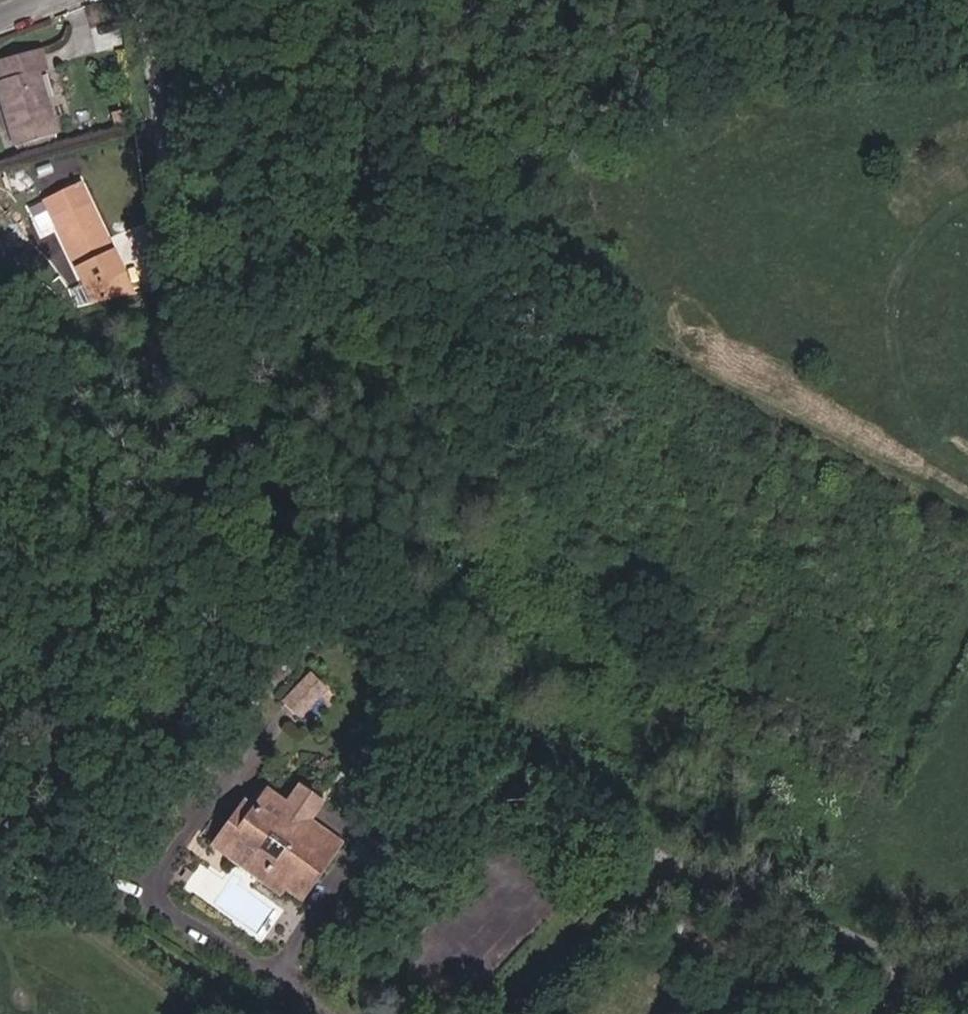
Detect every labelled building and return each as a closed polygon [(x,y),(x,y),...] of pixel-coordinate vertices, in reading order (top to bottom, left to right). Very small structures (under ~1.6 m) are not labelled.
[(47,70),(52,68),(46,49),(7,61),(11,75),(2,78),(22,144),(65,131),(47,70)] [(117,255),(85,186),(50,202),(35,209),(46,233),(61,226),(81,271),(117,255)] [(301,718),(330,689),(312,671),(283,699),(301,718)] [(263,809),(236,847),(295,889),(300,882),(314,892),(349,842),(320,821),(332,804),(308,787),(294,806),(275,792),(263,809)] [(227,840),(236,847),(263,809),(254,803),(227,840)]
